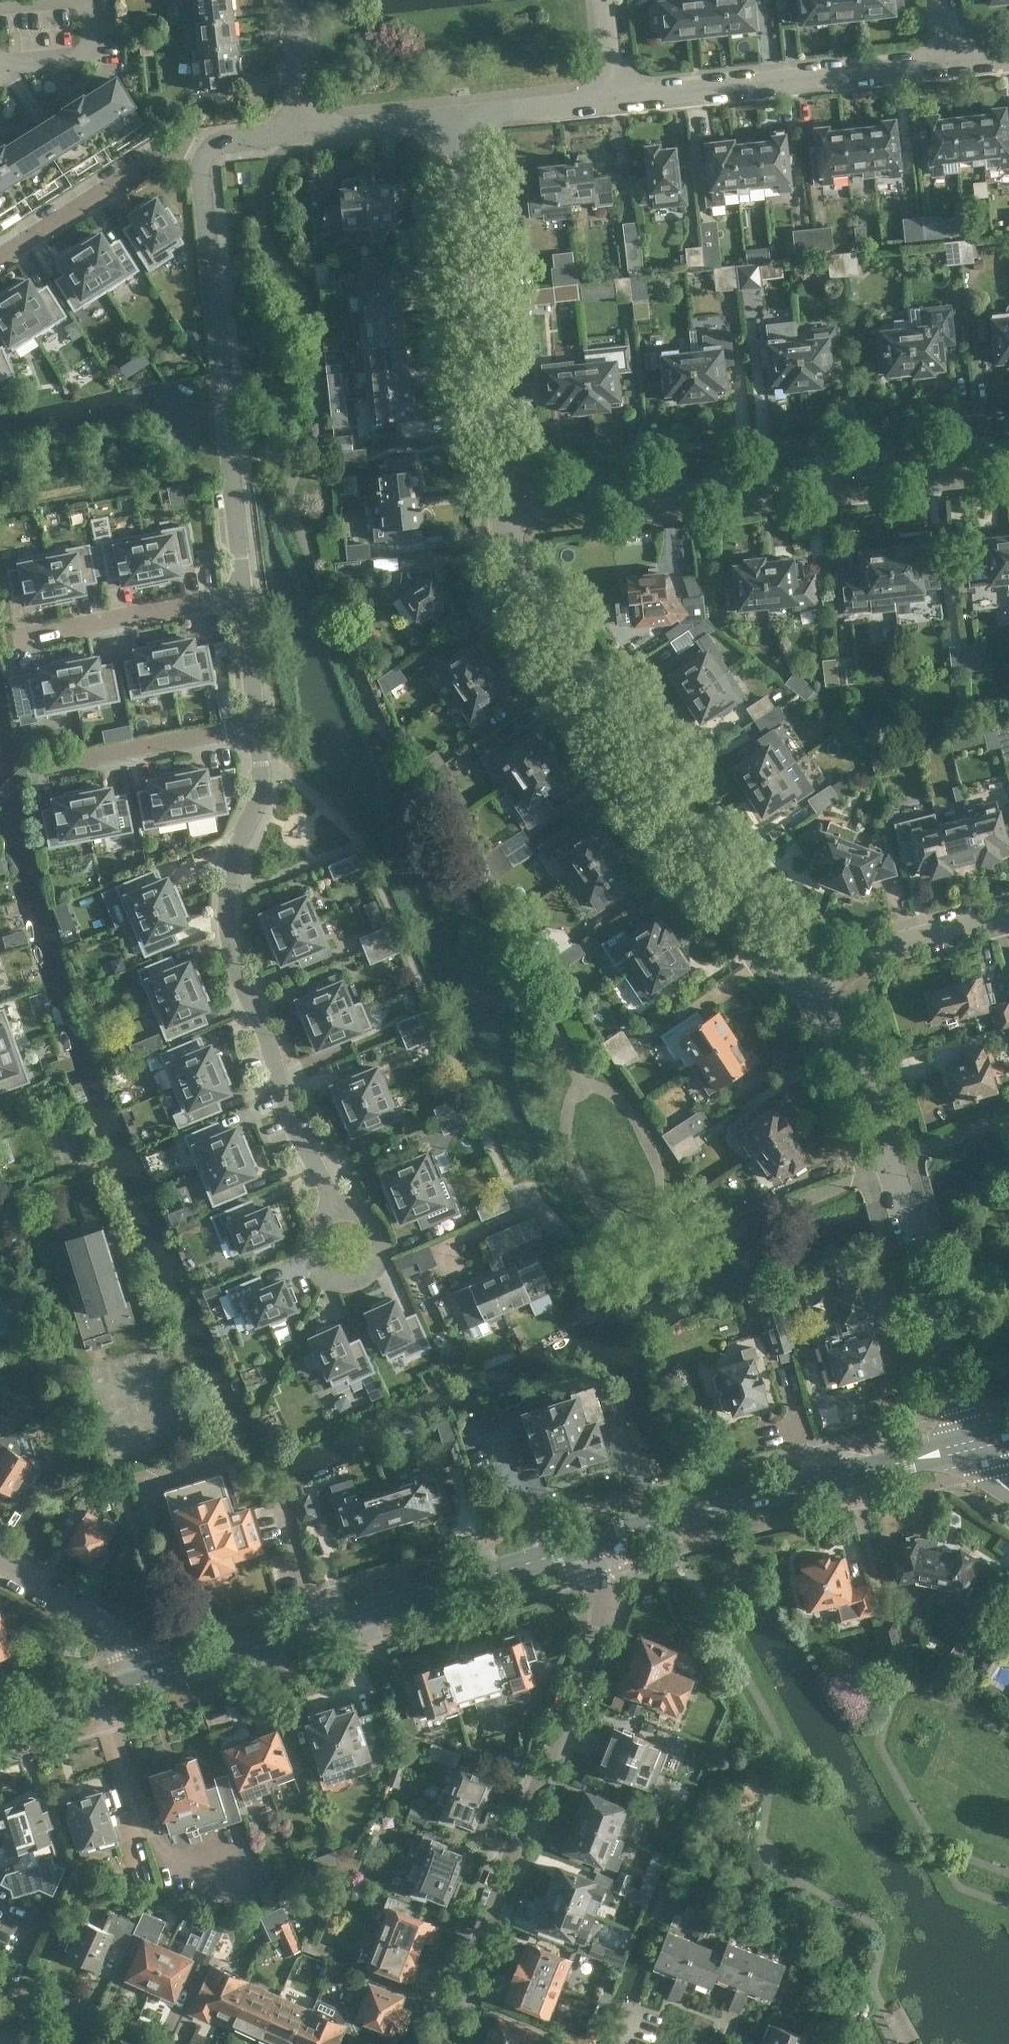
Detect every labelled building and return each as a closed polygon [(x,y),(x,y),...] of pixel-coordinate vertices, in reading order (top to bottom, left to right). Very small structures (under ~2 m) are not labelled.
[(186,0),(182,1),(185,25),(197,24),(233,20),(230,0),(186,0)] [(665,39),(698,36),(695,0),(668,0),(668,3),(661,4),(665,39)] [(729,32),(725,0),(695,0),(698,36),(729,32)] [(729,32),(756,29),(753,0),(725,0),(729,32)] [(829,0),(800,0),(803,23),(831,20),(829,0)] [(861,17),(859,0),(829,0),(831,20),(861,17)] [(862,17),(894,13),(894,9),(903,9),(903,0),(860,0),(862,17)] [(233,20),(197,24),(200,50),(236,46),(233,20)] [(138,46),(140,57),(152,56),(150,45),(138,46)] [(236,46),(200,50),(200,52),(192,53),(193,64),(201,63),(203,77),(195,78),(196,92),(205,91),(205,93),(210,92),(210,90),(226,89),(225,76),(239,74),(236,46)] [(117,79),(86,99),(83,95),(66,106),(67,108),(67,109),(68,110),(7,148),(6,147),(4,145),(0,147),(0,232),(153,136),(117,79)] [(1005,109),(993,110),(994,115),(979,117),(983,157),(984,164),(998,163),(998,164),(1008,163),(1008,148),(1005,109)] [(958,159),(954,119),(939,121),(938,116),(926,117),(932,171),(944,170),(959,168),(958,159)] [(984,164),(983,157),(979,117),(954,119),(958,159),(971,158),(972,165),(984,164)] [(889,176),(901,175),(895,121),(884,123),(884,127),(868,129),(873,177),(889,175),(889,176)] [(828,133),(828,129),(817,130),(822,184),(834,182),(833,177),(849,175),(848,172),(844,131),(828,133)] [(863,178),(873,177),(868,129),(844,131),(848,172),(862,170),(863,178)] [(759,144),(763,184),(777,183),(778,191),(790,190),(784,136),(773,137),(774,142),(759,144)] [(732,141),(707,144),(711,184),(705,184),(707,207),(726,205),(725,194),(735,192),(736,194),(738,194),(732,141)] [(763,184),(759,144),(734,146),(733,141),(732,141),(738,194),(747,193),(746,186),(763,184)] [(659,146),(647,147),(650,180),(648,180),(646,178),(641,178),(639,181),(638,181),(640,203),(652,202),(652,208),(686,205),(684,184),(679,184),(675,149),(659,151),(659,146)] [(565,168),(568,201),(596,198),(596,206),(614,204),(611,176),(594,178),(592,162),(588,162),(588,159),(585,154),(579,155),(576,161),(575,161),(576,167),(565,168)] [(568,201),(565,168),(557,168),(557,166),(539,168),(539,171),(529,172),(526,175),(527,190),(531,192),(542,191),(543,204),(546,204),(546,207),(547,207),(550,211),(555,211),(557,206),(560,206),(559,201),(568,201)] [(372,236),(368,187),(358,187),(357,185),(356,185),(352,180),(346,180),(343,186),(344,189),(341,189),(343,204),(325,205),(327,227),(359,224),(359,228),(357,230),(357,234),(358,238),(361,240),(365,241),(369,240),(372,236)] [(988,197),(986,182),(972,183),(974,199),(988,197)] [(394,184),(368,187),(372,236),(373,240),(385,239),(387,233),(387,231),(393,230),(396,224),(396,220),(398,220),(394,184)] [(878,210),(877,195),(864,196),(866,212),(878,210)] [(151,203),(148,198),(134,207),(137,212),(132,216),(142,232),(130,239),(135,246),(150,271),(174,255),(171,251),(184,243),(173,224),(177,221),(168,207),(163,210),(157,199),(151,203)] [(924,215),(926,238),(943,236),(940,213),(924,215)] [(904,241),(920,239),(917,215),(902,217),(904,241)] [(699,222),(703,269),(714,267),(721,267),(716,220),(699,222)] [(814,228),(817,252),(834,250),(831,226),(814,228)] [(795,254),(810,252),(807,229),(793,230),(795,254)] [(109,246),(101,235),(94,239),(92,235),(78,244),(107,290),(139,270),(125,248),(120,239),(109,246)] [(970,239),(958,240),(960,264),(973,262),(970,239)] [(948,265),(960,264),(958,240),(945,241),(948,265)] [(628,270),(644,268),(641,241),(625,243),(628,270)] [(75,310),(107,290),(78,244),(64,253),(67,257),(59,261),(67,273),(56,280),(61,288),(75,310)] [(687,270),(703,269),(701,247),(685,249),(687,270)] [(843,253),(846,276),(846,277),(860,275),(857,251),(843,253)] [(831,279),(846,276),(843,253),(828,255),(831,279)] [(362,270),(388,267),(387,255),(380,256),(361,258),(362,270)] [(319,289),(333,287),(330,262),(316,264),(319,289)] [(759,262),(736,265),(739,289),(739,290),(762,287),(759,262)] [(551,267),(553,285),(577,282),(575,264),(551,267)] [(716,292),(739,289),(736,265),(721,267),(714,267),(716,292)] [(388,267),(362,270),(364,283),(380,281),(389,280),(388,267)] [(646,275),(630,277),(633,300),(649,299),(646,275)] [(618,302),(633,300),(630,277),(616,278),(618,302)] [(37,293),(29,280),(22,285),(19,281),(6,290),(35,336),(67,316),(47,286),(37,293)] [(579,299),(577,282),(553,285),(555,301),(579,299)] [(6,290),(0,293),(0,328),(14,349),(35,336),(6,290)] [(362,319),(400,316),(399,306),(404,303),(403,297),(397,294),(397,291),(380,293),(359,296),(361,309),(352,310),(353,320),(362,319)] [(1008,305),(1007,306),(1006,308),(1006,310),(1007,313),(992,315),(998,362),(1008,360),(1008,362),(1008,305)] [(924,328),(910,329),(915,375),(933,373),(932,369),(943,368),(939,335),(950,334),(948,312),(922,315),(924,328)] [(364,344),(402,340),(400,316),(362,319),(364,344)] [(798,334),(803,377),(804,388),(822,386),(821,383),(832,382),(828,347),(836,346),(834,327),(810,330),(811,333),(798,334)] [(914,375),(915,375),(910,329),(882,332),(885,357),(878,357),(880,374),(913,371),(914,375)] [(324,337),(325,348),(339,347),(338,336),(324,337)] [(803,377),(798,342),(786,343),(785,338),(769,340),(774,388),(785,387),(786,390),(804,388),(803,377)] [(367,370),(405,366),(402,340),(364,344),(367,370)] [(704,344),(691,346),(692,354),(697,399),(714,397),(714,395),(726,394),(723,364),(733,363),(731,344),(704,347),(704,344)] [(2,379),(15,374),(3,346),(0,347),(0,375),(2,379)] [(692,354),(679,355),(679,350),(652,353),(653,369),(664,368),(668,400),(680,398),(680,401),(697,399),(692,354)] [(585,365),(590,411),(609,409),(609,407),(620,405),(617,375),(626,374),(624,356),(600,358),(600,363),(585,365)] [(339,360),(326,362),(327,374),(341,372),(339,360)] [(573,367),(573,361),(545,364),(549,400),(561,398),(563,411),(574,410),(574,413),(590,411),(585,365),(573,367)] [(369,395),(407,391),(405,366),(367,370),(369,395)] [(329,387),(331,399),(344,397),(343,386),(329,387)] [(407,391),(369,395),(374,435),(398,433),(397,418),(410,417),(409,408),(413,408),(412,391),(407,391)] [(336,435),(338,450),(353,448),(352,434),(336,435)] [(367,463),(366,447),(353,448),(338,450),(339,465),(367,463)] [(381,500),(419,496),(417,470),(375,474),(374,475),(371,477),(370,480),(370,484),(372,487),(375,489),(377,489),(379,489),(381,500)] [(381,500),(371,501),(375,538),(386,537),(387,539),(411,536),(410,524),(422,523),(421,520),(428,519),(429,519),(430,517),(431,514),(430,512),(429,510),(427,508),(420,508),(419,496),(381,500)] [(143,534),(154,584),(171,581),(170,575),(181,573),(179,566),(193,563),(185,525),(143,534)] [(154,584),(143,534),(102,542),(109,579),(123,577),(124,585),(135,582),(136,588),(154,584)] [(987,538),(987,541),(976,542),(978,560),(968,561),(970,582),(991,580),(991,582),(1006,580),(1008,593),(1008,535),(987,538)] [(346,560),(370,557),(368,543),(344,546),(346,560)] [(48,552),(58,603),(75,600),(74,594),(85,592),(84,584),(97,582),(90,544),(48,552)] [(918,546),(889,549),(894,593),(896,613),(909,611),(908,601),(923,600),(922,588),(939,587),(937,564),(930,565),(928,548),(918,549),(918,546)] [(853,573),(839,575),(843,610),(868,608),(867,596),(894,593),(889,549),(861,552),(861,555),(851,556),(853,573)] [(48,552),(6,561),(14,598),(27,596),(29,603),(40,601),(41,607),(58,603),(48,552)] [(763,559),(767,611),(781,609),(780,604),(795,602),(796,608),(816,606),(813,576),(804,577),(802,561),(792,562),(792,560),(764,563),(764,558),(763,559)] [(363,573),(362,559),(337,561),(338,575),(363,573)] [(766,611),(767,611),(763,559),(745,560),(745,564),(734,566),(736,586),(727,587),(729,609),(766,605),(766,611)] [(648,574),(629,576),(629,579),(623,581),(624,590),(630,590),(631,602),(634,602),(635,625),(670,623),(670,618),(674,614),(681,624),(693,623),(693,627),(703,619),(705,618),(702,595),(690,596),(690,597),(677,598),(666,583),(663,584),(662,573),(659,573),(658,567),(649,568),(648,574)] [(438,623),(456,611),(448,600),(450,600),(448,597),(451,594),(444,583),(441,585),(433,573),(412,588),(401,571),(383,583),(394,599),(400,595),(417,620),(419,619),(421,623),(433,615),(438,623)] [(703,619),(693,627),(690,629),(691,631),(698,641),(714,631),(716,629),(703,619)] [(181,635),(164,639),(174,690),(216,682),(208,644),(195,647),(193,639),(182,641),(181,635)] [(174,690),(164,639),(147,642),(148,648),(137,650),(138,658),(125,660),(132,698),(174,690)] [(457,691),(495,666),(485,651),(483,652),(477,643),(449,661),(443,652),(430,660),(445,683),(449,680),(457,691)] [(963,645),(966,672),(980,670),(976,643),(963,645)] [(952,673),(966,672),(963,645),(949,646),(952,673)] [(687,698),(723,674),(715,662),(718,661),(708,646),(685,662),(687,665),(673,675),(687,698)] [(86,654),(68,657),(78,708),(120,700),(113,663),(99,665),(98,657),(87,660),(86,654)] [(78,708),(68,657),(51,661),(52,666),(41,668),(43,676),(29,679),(36,716),(78,708)] [(836,659),(839,686),(852,684),(849,657),(836,659)] [(825,687),(839,686),(836,659),(822,660),(825,687)] [(473,729),(488,719),(482,710),(509,692),(503,683),(505,681),(495,666),(457,691),(464,702),(460,704),(469,719),(467,720),(473,729)] [(379,680),(386,696),(408,682),(399,668),(379,680)] [(785,684),(806,701),(815,689),(795,673),(785,684)] [(723,674),(687,698),(702,720),(717,711),(719,714),(743,699),(734,685),(731,687),(723,674)] [(746,708),(754,720),(774,706),(766,694),(746,708)] [(778,704),(774,706),(754,720),(762,732),(786,717),(778,704)] [(994,723),(1001,746),(1004,758),(1008,757),(1008,720),(994,723)] [(1001,746),(994,723),(981,726),(987,750),(1001,746)] [(540,742),(534,733),(508,751),(503,743),(480,757),(492,775),(499,776),(503,773),(507,770),(515,781),(550,757),(554,755),(544,739),(540,742)] [(749,791),(784,768),(776,756),(779,754),(770,740),(747,756),(749,759),(734,769),(749,791)] [(428,775),(447,762),(439,749),(419,761),(428,775)] [(550,757),(515,781),(530,803),(550,790),(554,795),(566,787),(563,781),(565,780),(550,757)] [(879,775),(895,771),(893,758),(877,761),(879,775)] [(795,761),(784,768),(749,791),(764,814),(778,804),(781,808),(795,798),(797,802),(815,791),(795,761)] [(447,762),(428,775),(435,787),(455,774),(447,762)] [(195,766),(178,769),(187,820),(229,812),(222,775),(208,777),(207,770),(196,772),(195,766)] [(187,820),(178,769),(160,773),(161,778),(150,780),(152,788),(138,791),(146,828),(187,820)] [(842,779),(831,786),(838,796),(849,789),(842,779)] [(99,784),(82,788),(92,839),(134,831),(126,793),(113,796),(111,788),(100,790),(99,784)] [(807,799),(816,813),(839,798),(838,796),(831,786),(830,784),(807,799)] [(956,800),(967,797),(964,784),(952,787),(956,800)] [(92,839),(82,788),(65,791),(66,797),(55,799),(56,806),(43,809),(50,847),(92,839)] [(984,862),(1001,858),(1000,854),(1008,851),(1008,847),(998,803),(984,806),(987,816),(974,819),(973,816),(972,816),(984,862)] [(982,863),(984,862),(972,816),(939,824),(951,871),(953,870),(951,866),(981,858),(982,863)] [(836,887),(853,844),(858,831),(830,820),(827,827),(826,833),(821,825),(802,838),(816,858),(810,873),(815,874),(814,878),(821,881),(822,885),(831,889),(835,886),(836,887)] [(951,871),(939,824),(938,825),(939,828),(927,831),(924,822),(910,825),(922,874),(933,871),(934,875),(951,871)] [(576,874),(612,850),(615,848),(605,832),(602,835),(596,826),(556,852),(564,866),(569,863),(576,874)] [(489,867),(508,854),(501,843),(482,856),(489,867)] [(853,844),(836,887),(837,887),(838,891),(847,895),(851,892),(858,895),(860,892),(865,893),(871,878),(894,872),(888,850),(881,852),(882,848),(870,844),(868,849),(853,844)] [(626,872),(612,850),(576,874),(591,896),(611,882),(615,888),(628,879),(625,874),(626,872)] [(329,865),(335,878),(362,867),(357,853),(329,865)] [(508,854),(489,867),(497,879),(517,867),(508,854)] [(131,921),(182,900),(176,884),(171,886),(168,878),(146,887),(141,876),(117,885),(131,921)] [(268,940),(317,920),(307,896),(263,914),(266,922),(262,924),(268,940)] [(182,900),(131,921),(146,956),(170,946),(165,934),(187,925),(184,917),(188,915),(182,900)] [(662,927),(656,918),(628,936),(623,930),(602,943),(616,964),(630,955),(636,964),(632,967),(632,968),(675,939),(665,924),(662,927)] [(317,920),(268,940),(275,956),(279,954),(283,963),(327,944),(317,920)] [(388,926),(380,929),(361,937),(366,950),(380,944),(394,939),(388,926)] [(550,961),(576,943),(567,930),(549,926),(534,936),(550,961)] [(394,939),(380,944),(366,950),(371,963),(399,952),(394,939)] [(675,939),(624,974),(643,1004),(659,993),(655,987),(672,975),(676,981),(689,972),(685,967),(688,965),(673,943),(676,940),(675,939)] [(576,943),(550,961),(558,973),(588,953),(580,941),(576,943)] [(153,1004),(204,983),(197,968),(193,970),(190,962),(167,971),(162,959),(138,969),(153,1004)] [(935,1023),(990,1009),(982,979),(949,988),(951,993),(929,998),(935,1023)] [(304,1026),(362,1002),(362,1001),(352,1005),(343,982),(298,1000),(302,1008),(297,1010),(304,1026)] [(210,999),(204,983),(153,1004),(167,1039),(191,1029),(186,1018),(209,1009),(205,1001),(210,999)] [(372,1027),(362,1002),(304,1026),(310,1042),(315,1040),(318,1049),(372,1027)] [(1008,1028),(1008,1003),(998,1006),(1004,1029),(1008,1028)] [(17,1045),(5,1008),(0,1010),(0,1051),(17,1045)] [(691,1014),(663,1033),(677,1054),(690,1045),(699,1058),(734,1035),(718,1010),(697,1023),(691,1014)] [(403,1035),(431,1024),(425,1011),(397,1022),(403,1035)] [(436,1037),(431,1024),(403,1035),(408,1048),(436,1037)] [(611,1052),(630,1039),(623,1028),(603,1041),(611,1052)] [(734,1035),(699,1058),(710,1075),(696,1083),(703,1094),(717,1085),(718,1087),(759,1060),(751,1047),(745,1051),(734,1035)] [(630,1039),(611,1052),(620,1066),(640,1053),(630,1039)] [(174,1088),(225,1067),(219,1052),(214,1053),(211,1045),(189,1055),(184,1043),(160,1053),(174,1088)] [(0,1051),(0,1077),(1,1077),(6,1090),(30,1081),(17,1045),(0,1051)] [(979,1095),(997,1090),(985,1046),(963,1052),(967,1066),(948,1072),(958,1106),(980,1100),(979,1095)] [(225,1067),(174,1088),(188,1123),(213,1113),(208,1101),(230,1092),(227,1084),(231,1082),(225,1067)] [(339,1112),(388,1091),(378,1067),(333,1085),(337,1094),(333,1096),(339,1112)] [(398,1116),(388,1091),(339,1112),(345,1127),(350,1125),(354,1134),(398,1116)] [(440,1121),(467,1109),(462,1096),(434,1108),(440,1121)] [(785,1114),(779,1104),(762,1115),(756,1107),(728,1124),(731,1128),(729,1132),(728,1135),(729,1139),(730,1141),(732,1143),(734,1144),(736,1145),(741,1145),(743,1144),(747,1142),(755,1154),(794,1128),(793,1127),(795,1120),(790,1113),(785,1114)] [(672,1148),(694,1134),(712,1122),(702,1108),(663,1134),(672,1148)] [(473,1122),(467,1109),(440,1121),(445,1134),(473,1122)] [(199,1170),(250,1149),(244,1134),(240,1136),(236,1128),(214,1137),(209,1125),(185,1135),(199,1170)] [(800,1136),(794,1128),(755,1154),(770,1176),(790,1163),(794,1169),(805,1162),(802,1156),(805,1154),(796,1139),(800,1136)] [(702,1146),(694,1134),(672,1148),(680,1160),(702,1146)] [(250,1149),(199,1170),(214,1205),(238,1195),(233,1183),(255,1174),(252,1166),(257,1164),(250,1149)] [(388,1198),(437,1178),(427,1154),(382,1172),(386,1181),(381,1183),(388,1198)] [(447,1203),(437,1178),(388,1198),(394,1214),(399,1212),(402,1221),(447,1203)] [(477,1206),(483,1220),(510,1208),(505,1194),(477,1206)] [(233,1255),(253,1246),(256,1251),(271,1245),(269,1240),(280,1235),(278,1229),(283,1227),(277,1211),(271,1213),(269,1207),(243,1218),(238,1205),(211,1216),(222,1242),(227,1240),(233,1255)] [(492,1255),(498,1252),(541,1234),(534,1216),(517,1223),(485,1237),(492,1255)] [(86,1339),(110,1332),(111,1331),(134,1322),(127,1301),(104,1228),(69,1239),(85,1290),(71,1295),(86,1339)] [(413,1251),(395,1258),(400,1269),(417,1261),(413,1251)] [(498,1253),(487,1258),(494,1274),(495,1274),(498,1273),(505,1289),(494,1294),(502,1313),(530,1300),(529,1296),(550,1286),(537,1257),(515,1268),(512,1262),(504,1266),(498,1253)] [(843,1266),(834,1269),(837,1280),(846,1277),(843,1266)] [(495,1274),(494,1274),(455,1292),(471,1327),(502,1313),(494,1294),(505,1289),(498,1273),(495,1274)] [(248,1328),(269,1320),(271,1325),(287,1318),(284,1313),(296,1308),(293,1302),(298,1300),(292,1285),(287,1287),(284,1281),(259,1291),(253,1279),(227,1290),(237,1316),(242,1314),(248,1328)] [(204,1298),(220,1292),(217,1285),(201,1292),(204,1298)] [(827,1340),(819,1342),(831,1382),(839,1379),(839,1381),(883,1367),(873,1336),(871,1337),(868,1327),(869,1327),(858,1291),(837,1297),(844,1323),(847,1322),(849,1329),(826,1336),(827,1340)] [(375,1341),(380,1339),(389,1359),(403,1353),(405,1358),(431,1346),(419,1320),(407,1325),(395,1300),(389,1303),(387,1298),(372,1305),(374,1310),(368,1312),(373,1324),(368,1326),(375,1341)] [(795,1348),(788,1323),(782,1306),(761,1312),(774,1355),(795,1348)] [(319,1367),(324,1365),(333,1385),(347,1378),(349,1383),(375,1372),(363,1345),(350,1351),(339,1326),(333,1328),(331,1323),(316,1330),(318,1335),(312,1338),(317,1349),(312,1351),(319,1367)] [(750,1406),(766,1401),(761,1388),(764,1387),(759,1373),(758,1374),(753,1359),(758,1358),(755,1347),(742,1350),(746,1361),(722,1368),(722,1369),(714,1372),(715,1374),(713,1378),(716,1389),(720,1391),(720,1393),(718,1397),(721,1407),(725,1409),(726,1413),(734,1410),(735,1412),(737,1411),(740,1412),(748,1410),(750,1406)] [(572,1396),(573,1400),(527,1414),(544,1469),(556,1465),(557,1469),(605,1454),(596,1423),(603,1421),(593,1390),(572,1396)] [(0,1487),(2,1491),(7,1495),(11,1494),(15,1496),(25,1480),(31,1484),(42,1467),(31,1460),(31,1457),(25,1453),(23,1454),(17,1433),(14,1432),(0,1436),(0,1487)] [(449,1467),(463,1463),(457,1442),(443,1446),(449,1467)] [(389,1491),(398,1520),(446,1505),(435,1467),(413,1474),(416,1483),(389,1491)] [(199,1575),(200,1577),(237,1567),(235,1560),(263,1551),(252,1511),(238,1516),(225,1474),(168,1490),(188,1558),(184,1563),(187,1575),(192,1577),(199,1575)] [(376,1527),(398,1520),(389,1491),(362,1499),(359,1491),(338,1497),(349,1535),(365,1530),(369,1533),(374,1532),(376,1527)] [(104,1520),(88,1510),(104,1506),(100,1492),(86,1496),(80,1498),(71,1513),(82,1520),(65,1548),(69,1550),(77,1554),(82,1558),(85,1562),(91,1563),(95,1565),(119,1525),(106,1517),(104,1520)] [(306,1520),(319,1515),(312,1495),(299,1500),(306,1520)] [(931,1585),(938,1543),(920,1540),(889,1547),(897,1582),(912,1579),(913,1577),(917,1578),(916,1582),(931,1585)] [(938,1543),(931,1585),(944,1587),(945,1582),(948,1583),(948,1584),(963,1593),(975,1574),(986,1582),(994,1570),(957,1546),(938,1543)] [(865,1617),(875,1615),(869,1585),(852,1588),(845,1558),(830,1562),(829,1557),(801,1564),(804,1574),(799,1576),(807,1610),(836,1603),(837,1607),(861,1601),(865,1617)] [(988,1614),(1003,1592),(989,1583),(975,1605),(988,1614)] [(16,1653),(19,1646),(17,1637),(10,1631),(6,1632),(1,1612),(0,1613),(0,1658),(16,1653)] [(887,1651),(901,1647),(894,1620),(880,1624),(887,1651)] [(678,1645),(683,1633),(677,1623),(671,1621),(664,1640),(678,1645)] [(506,1645),(494,1649),(511,1703),(533,1696),(529,1684),(537,1682),(530,1659),(537,1657),(531,1638),(522,1641),(520,1632),(504,1637),(506,1645)] [(688,1688),(691,1680),(668,1671),(675,1651),(644,1639),(639,1651),(636,1652),(635,1656),(637,1659),(630,1675),(627,1674),(625,1678),(622,1679),(620,1685),(622,1688),(621,1690),(642,1698),(643,1703),(649,1705),(653,1702),(675,1711),(678,1705),(681,1706),(684,1698),(686,1697),(689,1690),(688,1688)] [(494,1649),(487,1646),(476,1649),(474,1655),(463,1658),(457,1656),(447,1659),(444,1664),(457,1706),(459,1705),(476,1700),(480,1712),(511,1703),(509,1698),(494,1649)] [(457,1706),(444,1664),(432,1667),(430,1660),(414,1665),(416,1672),(415,1673),(422,1696),(415,1698),(421,1717),(446,1709),(448,1715),(461,1711),(459,1705),(457,1706)] [(384,1761),(377,1735),(365,1738),(358,1710),(355,1711),(353,1703),(313,1714),(315,1722),(309,1724),(326,1779),(384,1761)] [(615,1725),(606,1747),(661,1768),(669,1747),(615,1725)] [(274,1729),(270,1726),(264,1728),(263,1734),(260,1735),(261,1737),(252,1740),(266,1778),(267,1777),(276,1774),(279,1783),(295,1777),(292,1768),(277,1728),(274,1729)] [(238,1742),(235,1739),(229,1741),(229,1747),(226,1748),(246,1802),(272,1792),(270,1786),(267,1777),(266,1778),(252,1740),(243,1743),(242,1741),(238,1742)] [(469,1745),(459,1741),(455,1751),(466,1755),(469,1745)] [(461,1753),(455,1751),(432,1743),(428,1756),(457,1767),(461,1753)] [(469,1745),(466,1755),(478,1759),(482,1750),(469,1745)] [(661,1768),(606,1747),(598,1768),(653,1790),(661,1768)] [(215,1778),(217,1783),(206,1787),(197,1758),(192,1754),(181,1757),(179,1766),(153,1774),(166,1817),(167,1817),(172,1833),(188,1827),(187,1825),(197,1822),(200,1832),(242,1819),(228,1774),(215,1778)] [(392,1766),(405,1771),(408,1761),(396,1757),(392,1766)] [(463,1763),(453,1790),(489,1804),(494,1790),(490,1788),(493,1780),(473,1772),(475,1768),(463,1763)] [(399,1787),(405,1771),(392,1766),(386,1781),(399,1787)] [(489,1804),(453,1790),(444,1787),(438,1801),(446,1804),(441,1817),(454,1822),(455,1820),(475,1827),(479,1817),(483,1819),(489,1804)] [(79,1846),(86,1844),(116,1834),(108,1808),(116,1806),(111,1788),(103,1790),(102,1789),(71,1799),(74,1811),(68,1813),(79,1846)] [(627,1808),(588,1792),(583,1804),(580,1803),(574,1820),(622,1839),(628,1824),(622,1821),(627,1808)] [(8,1844),(11,1852),(29,1847),(32,1859),(15,1865),(16,1868),(7,1871),(1,1883),(11,1888),(14,1896),(40,1889),(54,1895),(66,1867),(60,1864),(56,1866),(53,1855),(55,1854),(46,1825),(51,1824),(46,1808),(42,1810),(37,1796),(34,1797),(30,1795),(18,1799),(16,1803),(0,1808),(0,1847),(8,1844)] [(655,1822),(659,1811),(640,1803),(636,1815),(655,1822)] [(427,1823),(431,1813),(412,1805),(408,1816),(427,1823)] [(618,1870),(623,1856),(620,1855),(626,1840),(622,1839),(574,1820),(567,1836),(570,1837),(565,1848),(618,1870)] [(364,1842),(376,1846),(380,1836),(369,1831),(367,1837),(365,1838),(364,1842)] [(337,1849),(349,1879),(351,1879),(359,1857),(358,1857),(364,1842),(365,1838),(337,1849)] [(414,1862),(460,1880),(466,1866),(461,1864),(465,1855),(445,1847),(447,1843),(435,1839),(431,1848),(421,1844),(414,1862)] [(370,1861),(376,1846),(364,1842),(358,1857),(359,1857),(370,1861)] [(311,1894),(349,1879),(337,1849),(315,1858),(322,1877),(307,1883),(311,1894)] [(454,1895),(460,1880),(414,1862),(408,1876),(409,1877),(408,1878),(417,1882),(413,1893),(425,1898),(427,1894),(446,1902),(450,1893),(454,1895)] [(84,1885),(90,1873),(76,1867),(70,1879),(84,1885)] [(595,1914),(605,1886),(606,1885),(560,1868),(554,1884),(550,1882),(545,1894),(595,1914)] [(618,1880),(629,1884),(633,1875),(621,1871),(618,1880)] [(626,1894),(629,1884),(618,1880),(614,1889),(626,1894)] [(283,1904),(311,1894),(307,1883),(290,1889),(279,1893),(283,1904)] [(584,1943),(595,1914),(545,1894),(541,1906),(546,1908),(539,1925),(584,1943)] [(414,1905),(389,1895),(383,1910),(388,1912),(384,1921),(380,1920),(375,1931),(375,1932),(380,1934),(419,1950),(424,1938),(433,1941),(439,1927),(426,1922),(426,1920),(411,1914),(414,1905)] [(134,1932),(140,1919),(144,1911),(137,1908),(131,1920),(111,1911),(103,1929),(85,1920),(79,1932),(74,1930),(65,1948),(71,1951),(68,1956),(98,1970),(111,1941),(126,1948),(134,1932)] [(140,1919),(134,1932),(145,1937),(125,1980),(135,1985),(137,1981),(150,1987),(168,1948),(173,1937),(162,1932),(167,1921),(144,1911),(140,1919)] [(672,1927),(679,1930),(684,1918),(676,1915),(672,1927)] [(285,1944),(296,1940),(292,1931),(287,1918),(276,1923),(285,1944)] [(211,1954),(223,1928),(208,1921),(202,1936),(192,1932),(184,1950),(181,1949),(179,1953),(168,1948),(150,1987),(163,1993),(161,1997),(171,2002),(196,1948),(211,1954)] [(375,1931),(370,1929),(364,1942),(375,1947),(375,1948),(372,1949),(369,1956),(371,1959),(369,1962),(409,1977),(409,1976),(418,1980),(424,1965),(415,1961),(419,1950),(380,1934),(375,1932),(375,1931)] [(711,1986),(715,1976),(724,1953),(668,1931),(655,1964),(678,1973),(669,1996),(680,2000),(689,1978),(711,1986)] [(310,1949),(315,1938),(307,1935),(303,1947),(310,1949)] [(315,1938),(310,1949),(331,1957),(335,1946),(315,1938)] [(296,1940),(285,1944),(288,1953),(299,1948),(296,1940)] [(519,1970),(558,1987),(565,1972),(567,1972),(570,1965),(568,1962),(570,1958),(533,1944),(532,1946),(522,1942),(516,1957),(523,1960),(519,1970)] [(628,1957),(594,1942),(589,1954),(624,1968),(628,1957)] [(724,1953),(715,1976),(738,1985),(730,2007),(741,2011),(749,1990),(771,1999),(784,1965),(728,1943),(724,1953)] [(333,1976),(338,1966),(328,1962),(324,1973),(333,1976)] [(240,1996),(246,1981),(247,1978),(215,1963),(212,1968),(210,1967),(195,1999),(198,2000),(193,2011),(208,2017),(211,2010),(237,2022),(247,2000),(240,1996)] [(338,1966),(333,1976),(344,1980),(348,1970),(338,1966)] [(558,1987),(519,1970),(515,1981),(508,1978),(502,1993),(512,1997),(511,1999),(548,2014),(550,2009),(554,2008),(556,2001),(554,1997),(558,1987)] [(399,2003),(402,1997),(376,1986),(377,1982),(366,1978),(363,1988),(370,1991),(360,2016),(384,2026),(382,2031),(394,2036),(396,2030),(400,2032),(402,2027),(406,2029),(411,2018),(407,2016),(409,2012),(394,2006),(395,2002),(399,2003)] [(247,2000),(237,2022),(235,2027),(246,2032),(249,2026),(262,2033),(279,1997),(246,1981),(240,1996),(247,2000)] [(597,2003),(609,2008),(614,1994),(602,1989),(597,2003)] [(279,1997),(262,2033),(275,2039),(273,2043),(288,2043),(297,2024),(304,2028),(311,2012),(279,1997)] [(288,2043),(340,2043),(346,2030),(343,2028),(349,2013),(317,1999),(311,2012),(304,2028),(297,2024),(288,2043)] [(535,2030),(534,2032),(498,2018),(488,2043),(531,2043),(532,2041),(540,2043),(555,2043),(557,2039),(535,2030)] [(583,2038),(595,2042),(597,2039),(601,2028),(589,2023),(583,2038)] [(805,2037),(773,2024),(765,2043),(802,2043),(805,2037)] [(589,2040),(567,2032),(562,2043),(587,2043),(589,2040)]
